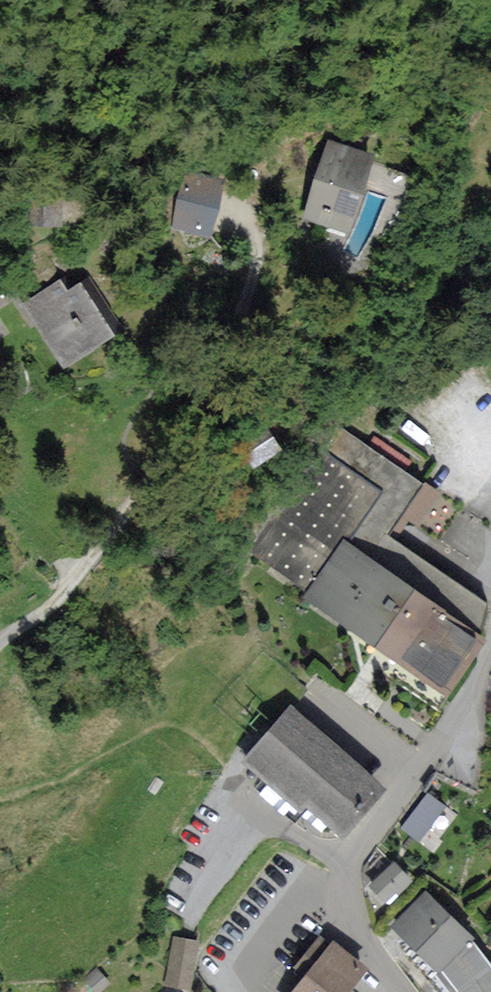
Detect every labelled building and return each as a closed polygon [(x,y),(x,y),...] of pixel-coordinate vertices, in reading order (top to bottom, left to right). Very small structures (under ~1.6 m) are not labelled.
[(370,155),(328,143),(305,217),(346,230),(370,155)] [(221,181),(186,173),(175,224),(210,231),(221,181)] [(65,295),(58,284),(29,303),(67,364),(112,335),(80,286),(65,295)] [(475,642),(482,603),(397,544),(434,490),(390,460),(331,420),(244,547),(304,587),(299,594),(442,692),(475,642)] [(254,456),(280,441),(272,429),(246,444),(254,456)] [(436,527),(455,501),(441,491),(422,517),(436,527)] [(381,790),(292,712),(252,758),(341,836),(381,790)] [(454,815),(429,796),(404,828),(432,850),(439,841),(436,838),(454,815)] [(372,885),(385,901),(407,881),(394,866),(372,885)] [(396,926),(439,969),(457,991),(490,991),(490,968),(471,938),(427,895),(396,926)] [(198,942),(175,938),(168,984),(190,988),(198,942)] [(334,947),(297,991),(345,991),(363,971),(334,947)] [(96,970),(85,980),(97,991),(98,991),(108,983),(96,970)]
